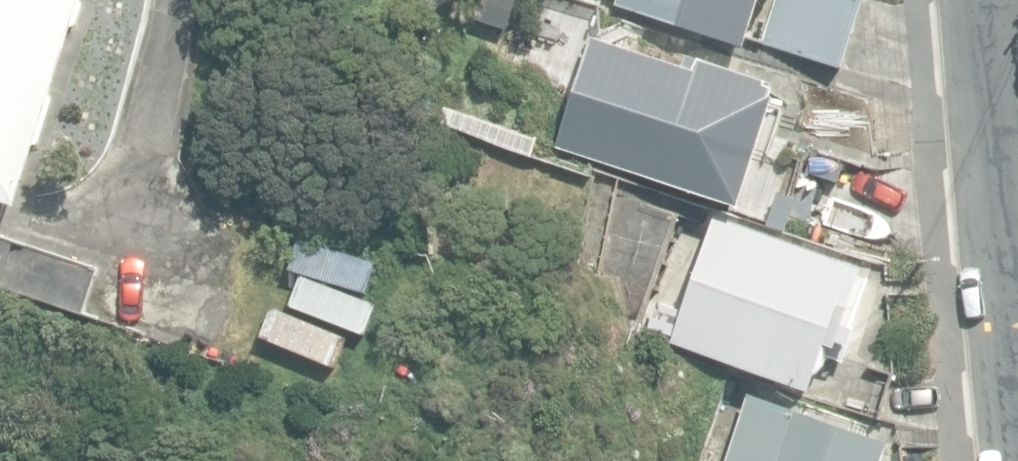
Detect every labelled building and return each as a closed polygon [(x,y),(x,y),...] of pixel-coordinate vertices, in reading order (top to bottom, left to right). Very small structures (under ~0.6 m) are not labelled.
[(17,206),(37,143),(42,145),(57,98),(53,97),(76,25),(80,26),(88,2),(85,2),(85,0),(0,0),(0,200),(17,206)] [(557,0),(537,0),(531,24),(550,30),(557,0)] [(747,47),(762,0),(619,0),(617,5),(747,47)] [(844,69),(866,0),(779,0),(765,44),(844,69)] [(558,147),(743,206),(781,86),(702,60),(698,71),(593,37),(558,147)] [(672,343),(814,389),(818,375),(820,375),(822,374),(824,371),(826,368),(827,364),(828,359),(844,365),(846,357),(850,345),(842,343),(842,342),(852,345),(858,327),(849,324),(867,269),(714,219),(685,310),(659,302),(650,328),(674,336),(672,343)] [(86,314),(101,268),(0,235),(0,236),(0,285),(86,314)] [(288,269),(367,293),(375,262),(297,239),(288,269)] [(271,308),(261,336),(338,364),(348,336),(271,308)] [(832,400),(883,418),(898,375),(846,357),(832,400)] [(891,441),(752,394),(729,460),(885,460),(891,441)]
